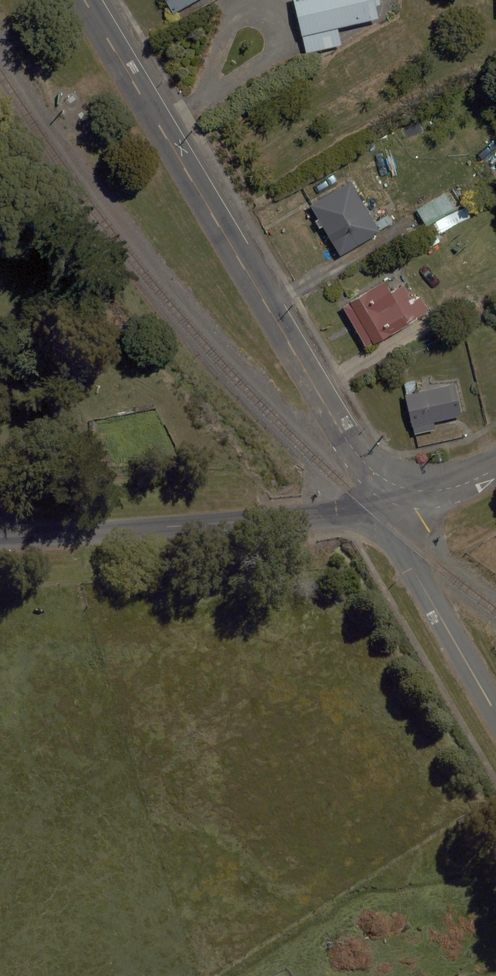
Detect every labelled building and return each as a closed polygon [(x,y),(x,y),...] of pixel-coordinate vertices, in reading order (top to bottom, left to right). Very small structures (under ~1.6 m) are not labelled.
[(172,13),(196,0),(164,0),(172,13)] [(279,11),(290,67),(326,60),(322,42),(364,34),(358,0),(333,0),(279,11)] [(356,177),(304,205),(333,258),(385,230),(356,177)] [(443,194),(417,210),(426,225),(452,210),(443,194)] [(389,277),(335,306),(360,353),(415,324),(389,277)] [(451,391),(405,400),(411,433),(458,424),(451,391)]
